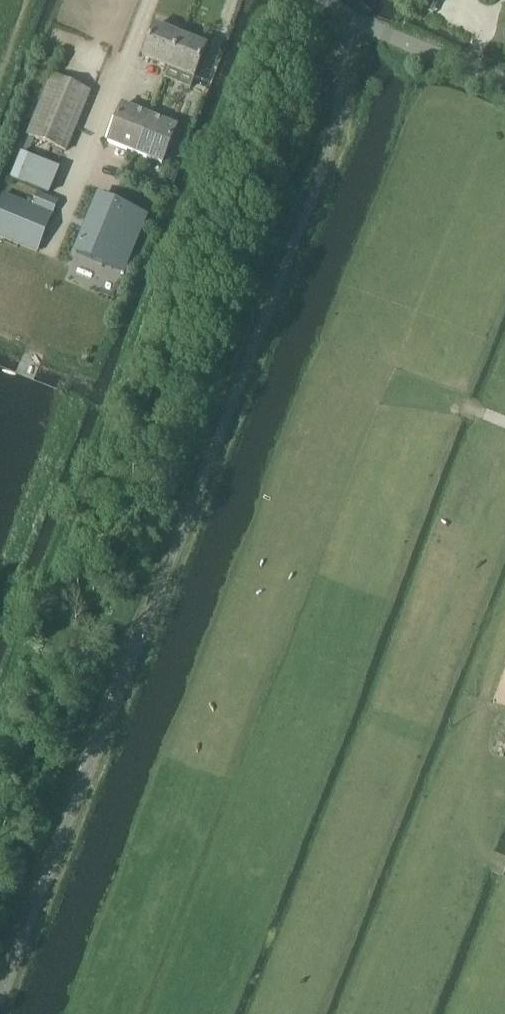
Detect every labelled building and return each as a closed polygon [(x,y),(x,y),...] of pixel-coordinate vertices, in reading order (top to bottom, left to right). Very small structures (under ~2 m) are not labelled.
[(155,26),(142,58),(168,68),(181,37),(155,26)] [(194,79),(207,47),(181,37),(168,68),(194,79)] [(65,153),(89,93),(51,78),(27,138),(65,153)] [(121,108),(106,144),(133,156),(148,119),(121,108)] [(161,167),(176,130),(148,119),(133,156),(161,167)] [(21,160),(17,159),(8,179),(48,196),(59,171),(23,155),(21,160)] [(2,198),(0,203),(0,239),(36,253),(50,217),(56,200),(37,193),(31,209),(2,198)] [(97,197),(76,254),(124,273),(146,217),(97,197)]
